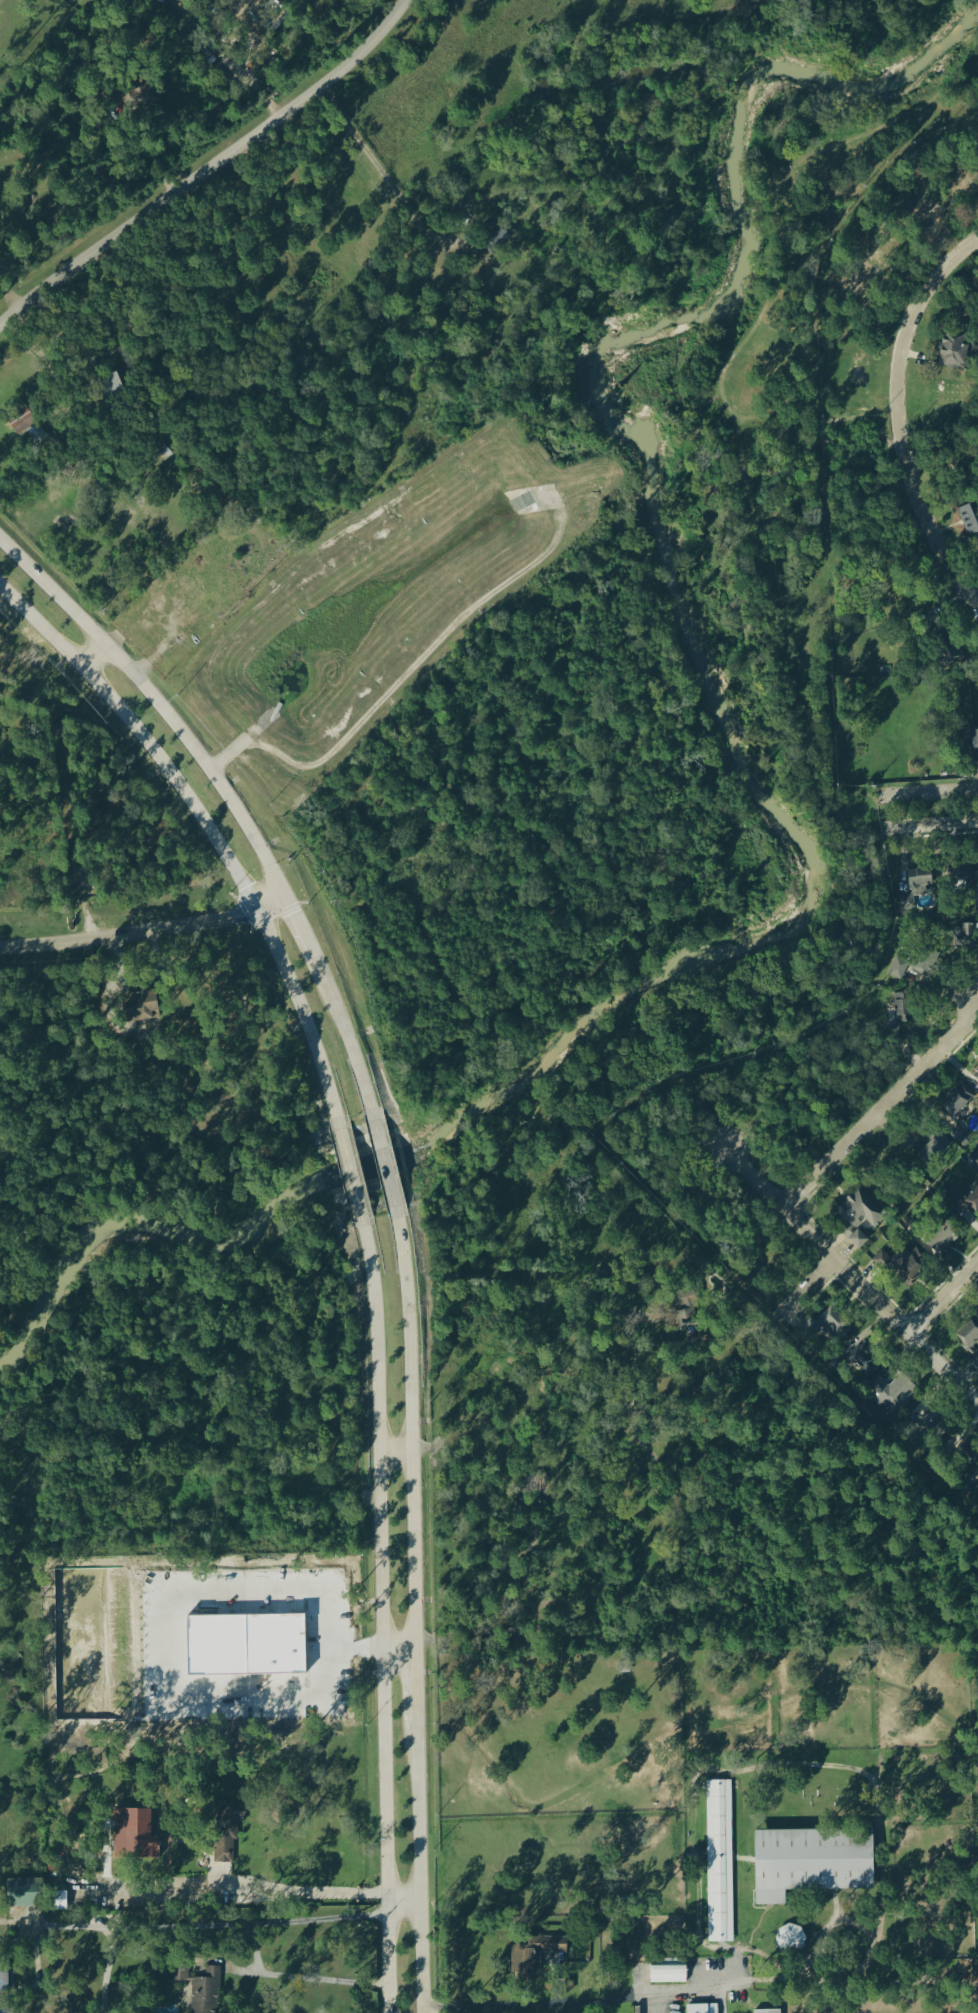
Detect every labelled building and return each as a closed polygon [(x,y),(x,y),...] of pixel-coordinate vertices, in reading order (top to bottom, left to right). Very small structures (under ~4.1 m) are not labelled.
[(161,109),(161,87),(125,88),(126,110),(161,109)] [(510,236),(489,220),(473,241),(494,257),(510,236)] [(963,372),(971,338),(944,331),(935,365),(963,372)] [(110,380),(114,394),(124,391),(120,377),(110,380)] [(11,426),(18,437),(37,423),(30,413),(11,426)] [(976,524),(968,505),(956,511),(968,538),(977,534),(977,523),(976,524)] [(968,724),(968,752),(977,752),(977,724),(968,724)] [(945,861),(945,882),(969,882),(969,861),(945,861)] [(907,894),(899,894),(899,910),(913,909),(912,895),(925,895),(925,886),(930,886),(930,868),(906,869),(907,894)] [(959,940),(974,943),(977,927),(962,924),(959,940)] [(939,955),(917,948),(913,961),(894,955),(887,976),(902,981),(906,969),(932,977),(939,955)] [(146,1004),(141,1004),(142,1021),(162,1020),(161,988),(145,989),(146,1004)] [(894,1023),(910,1022),(908,999),(893,1000),(894,1023)] [(948,1120),(968,1100),(956,1088),(936,1108),(948,1120)] [(944,1151),(923,1123),(916,1128),(928,1144),(916,1153),(925,1165),(944,1151)] [(948,1205),(962,1218),(969,1210),(974,1215),(977,1211),(977,1183),(960,1202),(955,1198),(948,1205)] [(839,1233),(857,1251),(873,1235),(871,1234),(888,1217),(857,1187),(833,1212),(847,1225),(839,1233)] [(906,1219),(910,1231),(928,1225),(924,1214),(906,1219)] [(960,1234),(943,1217),(921,1239),(939,1256),(960,1234)] [(925,1262),(904,1248),(888,1272),(910,1287),(925,1262)] [(697,1304),(693,1289),(669,1295),(673,1310),(697,1304)] [(690,1310),(680,1313),(685,1334),(703,1330),(698,1309),(703,1308),(699,1293),(687,1296),(690,1310)] [(839,1341),(852,1329),(834,1310),(822,1321),(839,1341)] [(972,1355),(966,1362),(977,1372),(977,1354),(971,1348),(977,1341),(977,1319),(974,1315),(953,1337),(972,1355)] [(872,1355),(850,1353),(848,1377),(871,1378),(872,1355)] [(888,1387),(880,1380),(869,1391),(893,1415),(917,1391),(901,1374),(888,1387)] [(921,1421),(936,1436),(950,1422),(935,1407),(921,1421)] [(943,1434),(929,1417),(914,1430),(928,1447),(943,1434)] [(970,1489),(977,1495),(977,1478),(970,1489)] [(211,1639),(217,1666),(236,1662),(230,1634),(211,1639)] [(706,1781),(706,1943),(732,1943),(731,1781),(706,1781)] [(155,1810),(128,1810),(127,1857),(153,1858),(155,1810)] [(754,1831),(754,1906),(784,1906),(784,1891),(872,1890),(871,1830),(754,1831)] [(236,1865),(237,1834),(222,1833),(221,1865),(236,1865)] [(21,1909),(44,1909),(44,1880),(10,1881),(11,1896),(21,1896),(21,1909)] [(803,1931),(783,1924),(775,1948),(795,1955),(803,1931)] [(566,1937),(524,1937),(524,1945),(511,1945),(510,1981),(539,1981),(539,1953),(566,1954),(566,1937)] [(593,1963),(594,1946),(576,1945),(575,1962),(593,1963)] [(685,1960),(649,1960),(649,1984),(685,1984),(685,1960)] [(208,1969),(208,1980),(194,1980),(194,2012),(220,2012),(220,1968),(208,1969)] [(0,1974),(0,2012),(4,2012),(3,1997),(11,1997),(11,1974),(0,1974)]
